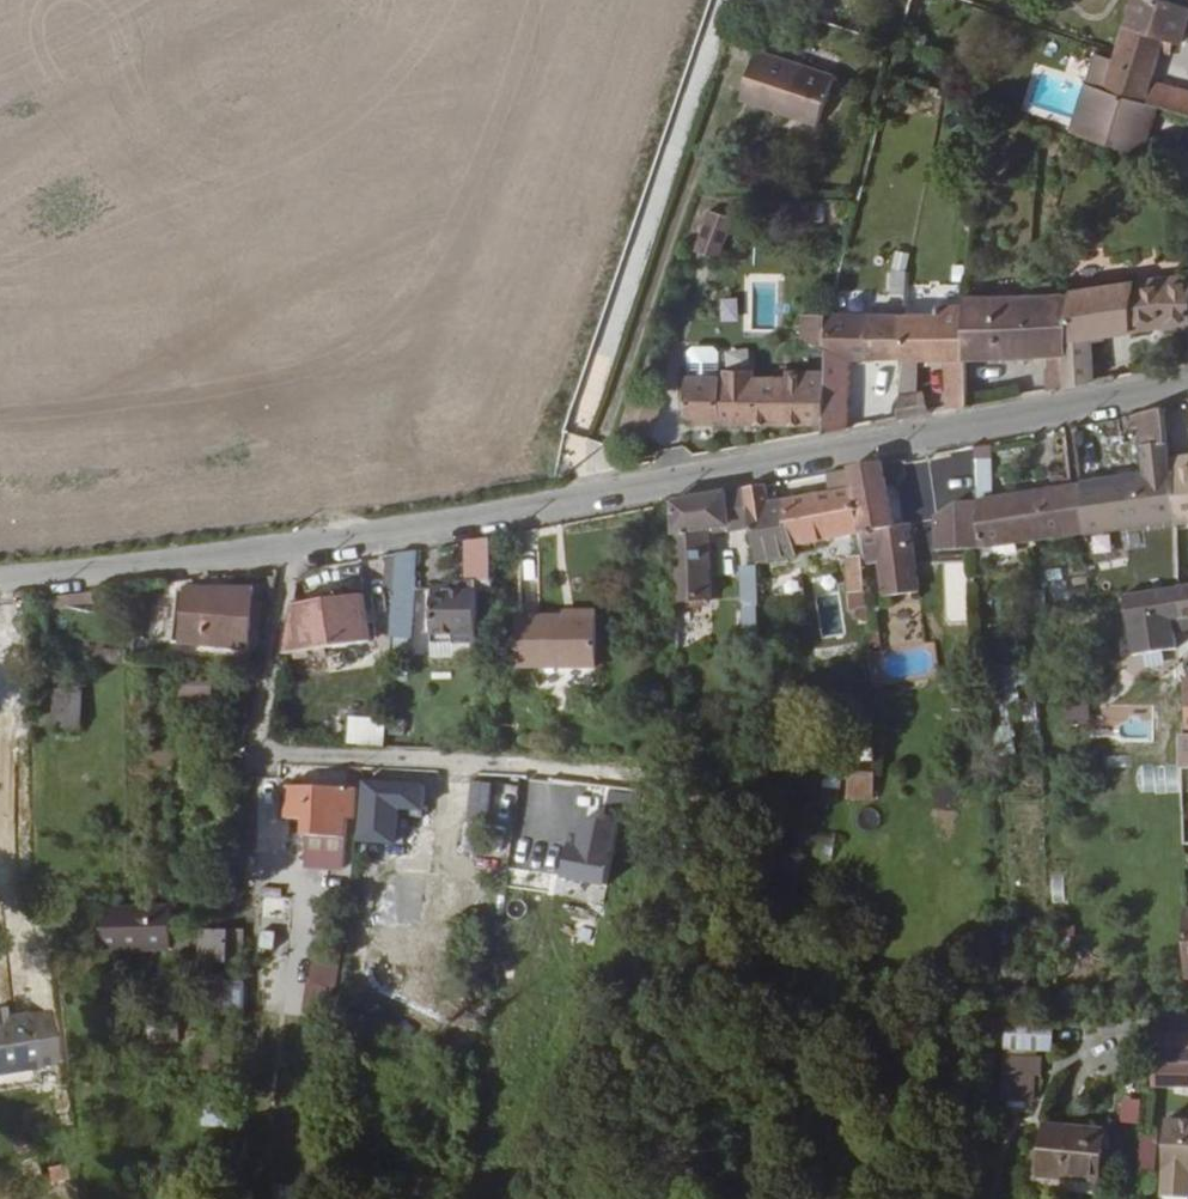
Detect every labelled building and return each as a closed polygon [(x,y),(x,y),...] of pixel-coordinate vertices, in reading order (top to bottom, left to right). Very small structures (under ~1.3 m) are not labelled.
[(1187,20),(1187,4),(1178,0),(1133,0),(1118,45),(1113,58),(1105,84),(1159,101),(1187,110),(1187,86),(1152,73),(1162,43),(1172,47),(1176,36),(1182,38),(1187,20)] [(834,76),(758,49),(741,98),(817,125),(834,76)] [(1142,156),(1159,101),(1105,84),(1113,58),(1092,52),(1069,131),(1142,156)] [(728,235),(736,214),(711,205),(703,226),(728,235)] [(907,357),(900,416),(931,410),(923,392),(928,357),(948,358),(946,406),(970,402),(969,357),(968,303),(934,301),(936,263),(928,263),(928,269),(911,268),(908,308),(903,357),(907,357)] [(1187,326),(1187,278),(1158,278),(1075,288),(1070,342),(1071,383),(1096,378),(1093,339),(1107,337),(1108,332),(1155,327),(1187,326)] [(968,299),(968,303),(969,357),(1048,353),(1050,387),(1071,383),(1070,342),(1075,288),(1039,292),(1038,285),(1028,286),(1027,295),(969,293),(968,299)] [(801,338),(826,338),(827,309),(801,308),(801,338)] [(894,308),(862,310),(829,309),(828,366),(826,419),(826,430),(854,424),(856,355),(903,357),(908,308),(894,308)] [(691,343),(688,365),(714,368),(717,346),(691,343)] [(760,370),(741,370),(691,370),(692,416),(724,415),(725,421),(826,419),(828,366),(790,365),(789,372),(760,370)] [(1091,528),(1178,516),(1174,469),(1172,458),(1162,409),(1125,416),(1127,428),(1142,427),(1148,472),(1085,483),(1091,528)] [(971,444),(973,486),(991,485),(989,443),(971,444)] [(1174,469),(1187,467),(1187,456),(1172,458),(1174,469)] [(897,524),(886,462),(853,468),(856,486),(863,533),(864,554),(864,557),(865,562),(882,560),(888,596),(924,590),(912,521),(897,524)] [(1174,469),(1178,516),(1179,522),(1187,521),(1187,467),(1174,469)] [(1036,537),(1082,529),(1077,485),(1070,485),(1068,473),(1055,476),(1054,487),(980,498),(982,545),(1036,537)] [(749,487),(753,524),(759,567),(761,584),(777,582),(774,559),(804,553),(802,543),(848,534),(850,555),(864,554),(863,533),(856,486),(776,500),(772,483),(749,487)] [(1091,528),(1085,483),(1077,485),(1082,529),(1091,528)] [(753,524),(749,487),(728,491),(728,526),(753,524)] [(714,597),(709,528),(728,526),(728,491),(675,500),(680,600),(714,597)] [(982,545),(980,498),(959,501),(937,513),(939,551),(982,545)] [(491,578),(490,536),(470,539),(472,580),(491,578)] [(421,547),(400,550),(395,632),(417,632),(421,547)] [(956,593),(954,556),(939,557),(941,593),(956,593)] [(761,584),(759,567),(743,569),(749,609),(750,609),(752,636),(754,656),(767,656),(766,636),(764,604),(765,603),(763,602),(761,584)] [(496,636),(491,578),(472,580),(462,580),(462,585),(436,587),(439,640),(496,636)] [(256,644),(258,584),(182,586),(180,637),(256,644)] [(1182,615),(1183,584),(1125,592),(1132,651),(1177,646),(1173,616),(1182,615)] [(367,589),(321,596),(323,601),(354,599),(355,618),(325,620),(329,642),(374,635),(367,589)] [(355,618),(354,599),(323,601),(325,620),(355,618)] [(595,611),(515,610),(514,677),(594,679),(595,611)] [(92,662),(117,660),(116,646),(90,648),(92,662)] [(988,667),(991,693),(1013,691),(1010,665),(988,667)] [(211,694),(211,675),(180,675),(180,694),(211,694)] [(78,721),(78,688),(55,689),(55,722),(78,721)] [(1007,693),(991,694),(992,753),(1009,753),(1007,693)] [(1187,704),(1187,731),(1179,732),(1181,767),(1187,766),(1187,704)] [(343,743),(381,744),(382,716),(344,714),(343,743)] [(351,784),(359,784),(360,784),(362,764),(351,764),(351,784)] [(876,797),(875,772),(848,772),(848,797),(876,797)] [(446,802),(446,778),(372,774),(370,801),(358,801),(356,819),(353,849),(404,850),(405,801),(446,802)] [(490,820),(494,781),(475,779),(471,818),(490,820)] [(349,819),(356,819),(358,801),(359,784),(351,784),(288,785),(289,819),(307,819),(307,868),(349,867),(349,819)] [(479,852),(479,820),(459,821),(460,853),(479,852)] [(575,843),(572,861),(609,867),(615,837),(587,831),(584,845),(575,843)] [(815,832),(814,854),(832,854),(832,832),(815,832)] [(607,881),(609,867),(572,861),(570,876),(607,881)] [(257,886),(256,915),(281,916),(282,887),(257,886)] [(176,941),(175,899),(106,901),(108,944),(176,941)] [(238,935),(211,937),(213,969),(240,968),(238,935)] [(243,1013),(241,981),(219,983),(219,977),(199,978),(202,1016),(243,1013)] [(46,1015),(27,1017),(33,1067),(52,1065),(46,1015)] [(27,1017),(5,1020),(11,1070),(33,1067),(27,1017)] [(0,1021),(0,1072),(11,1070),(5,1020),(0,1021)] [(150,1024),(149,1041),(175,1042),(176,1026),(150,1024)] [(1187,1090),(1187,1035),(1156,1034),(1155,1090),(1187,1090)] [(1034,1080),(1039,1039),(1009,1035),(1004,1077),(1034,1080)] [(11,1070),(14,1090),(35,1086),(33,1067),(11,1070)] [(14,1090),(11,1070),(0,1072),(0,1092),(14,1090)] [(1049,1107),(1043,1156),(1067,1159),(1068,1155),(1102,1159),(1107,1114),(1049,1107)] [(1172,1124),(1169,1198),(1187,1198),(1187,1125),(1172,1124)] [(1065,1174),(1067,1159),(1043,1156),(1042,1170),(1065,1174)]
